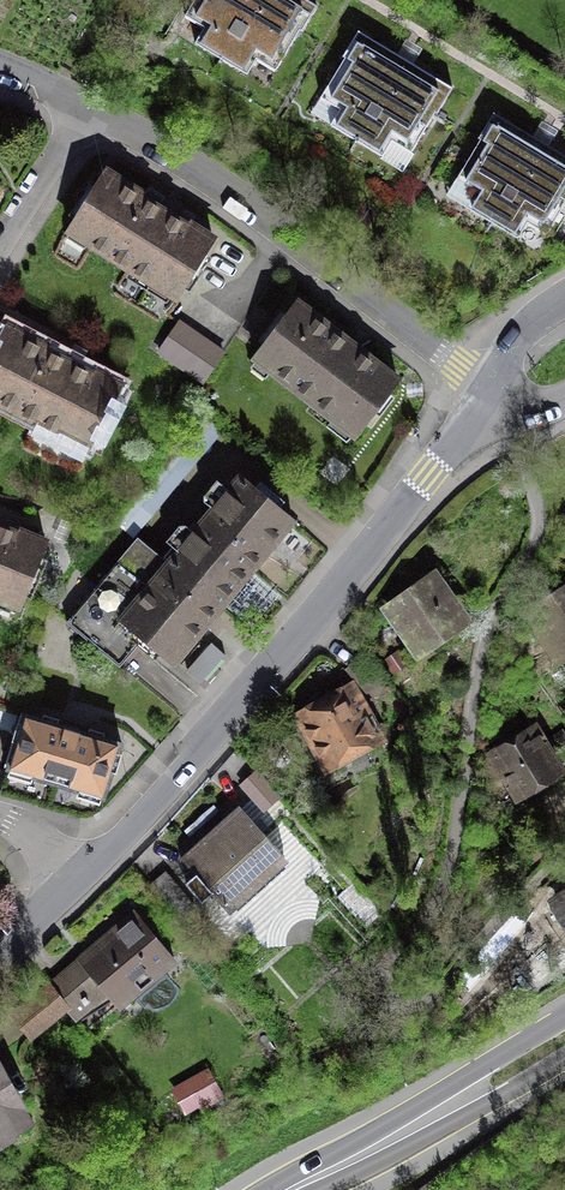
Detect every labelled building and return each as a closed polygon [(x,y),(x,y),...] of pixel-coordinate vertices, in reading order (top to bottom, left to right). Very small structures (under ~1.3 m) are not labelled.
[(314,9),(300,0),(193,0),(174,31),(267,87),(314,9)] [(437,113),(454,86),(416,63),(424,48),(412,41),(406,38),(397,52),(358,28),(342,55),(344,56),(310,113),(404,170),(414,153),(412,151),(436,112),(437,113)] [(564,206),(564,154),(551,145),(559,130),(547,123),(542,120),(534,135),(493,111),(477,137),(479,138),(444,197),(541,254),(564,213),(562,211),(564,206)] [(73,216),(64,230),(68,233),(63,241),(81,252),(86,244),(129,270),(120,283),(162,310),(170,297),(176,300),(185,286),(192,290),(214,256),(207,251),(218,233),(196,220),(200,213),(171,195),(151,182),(147,188),(107,163),(96,180),(91,177),(69,213),(73,216)] [(261,342),(250,358),(254,361),(248,369),(263,381),(270,373),(331,420),(326,426),(347,442),(352,436),(355,439),(370,420),(374,423),(395,395),(392,392),(404,376),(351,335),(298,295),(286,311),(281,308),(257,339),(261,342)] [(179,319),(157,351),(204,383),(226,351),(204,336),(179,319)] [(38,425),(35,431),(78,453),(81,447),(89,451),(96,436),(101,439),(121,400),(116,397),(125,380),(76,355),(7,320),(0,335),(0,405),(38,425)] [(241,476),(169,563),(221,607),(227,599),(251,618),(273,592),(250,572),(269,549),(294,519),(241,476)] [(20,606),(46,542),(21,533),(20,536),(0,528),(0,598),(20,606)] [(221,607),(169,563),(138,537),(67,623),(115,663),(131,643),(160,667),(167,659),(173,664),(203,628),(221,607)] [(404,580),(374,602),(410,652),(466,613),(430,562),(404,580)] [(516,609),(551,659),(564,649),(564,576),(551,586),(516,609)] [(225,655),(211,642),(187,669),(201,682),(213,668),(225,655)] [(319,693),(285,709),(314,768),(380,736),(351,677),(319,693)] [(122,754),(119,753),(122,743),(80,730),(82,725),(74,722),(67,720),(65,726),(24,713),(21,723),(18,722),(5,766),(8,767),(7,769),(104,799),(113,772),(116,773),(122,754)] [(498,777),(508,795),(560,765),(531,716),(502,733),(473,750),(492,781),(498,777)] [(253,767),(236,781),(261,809),(277,795),(253,767)] [(202,827),(173,853),(219,905),(279,852),(233,800),(202,827)] [(524,834),(512,845),(524,859),(537,848),(524,834)] [(541,895),(564,933),(564,875),(558,880),(561,883),(541,895)] [(94,941),(50,979),(13,1011),(35,1036),(70,1005),(80,1017),(111,990),(124,1004),(180,955),(136,904),(94,941)] [(532,925),(516,941),(528,952),(543,935),(532,925)] [(488,990),(476,1005),(486,1012),(497,998),(488,990)] [(38,1116),(0,1047),(0,1137),(38,1116)] [(207,1057),(169,1078),(184,1106),(223,1085),(207,1057)]
